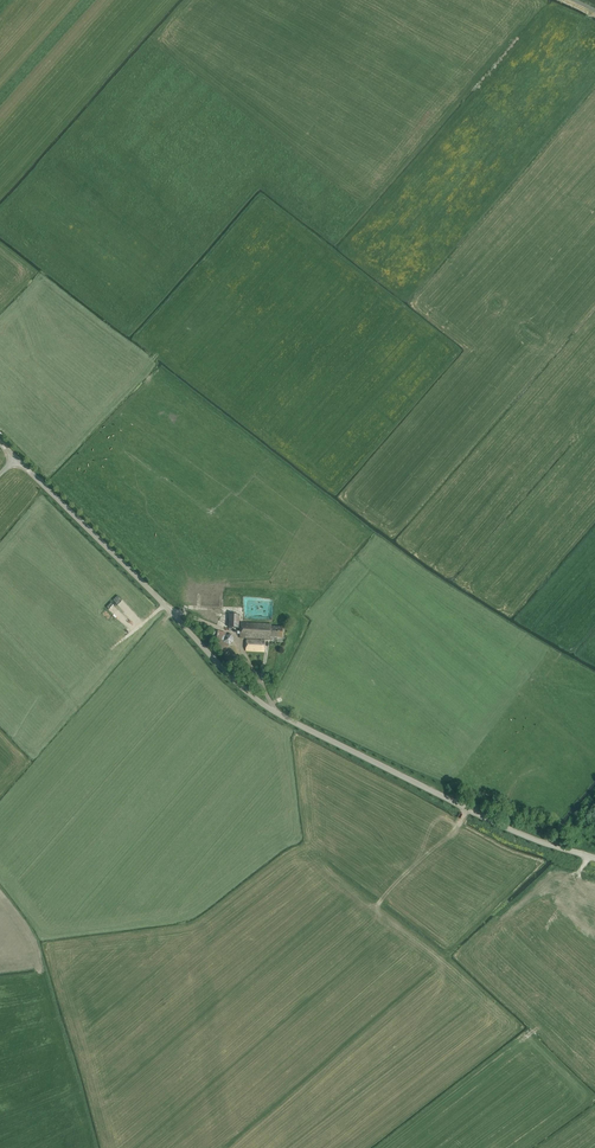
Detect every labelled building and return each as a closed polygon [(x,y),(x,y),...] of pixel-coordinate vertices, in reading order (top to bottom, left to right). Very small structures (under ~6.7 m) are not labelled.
[(109,602),(105,606),(117,616),(121,612),(109,602)] [(122,614),(118,619),(122,622),(127,617),(122,614)] [(239,628),(240,615),(229,614),(228,628),(239,628)] [(261,641),(246,640),(246,650),(264,651),(265,639),(271,639),(271,637),(283,638),(283,628),(271,627),(271,625),(241,623),(240,638),(261,639),(261,641)] [(227,651),(229,646),(235,642),(233,635),(227,635),(227,634),(218,631),(217,639),(223,653),(227,651)]
